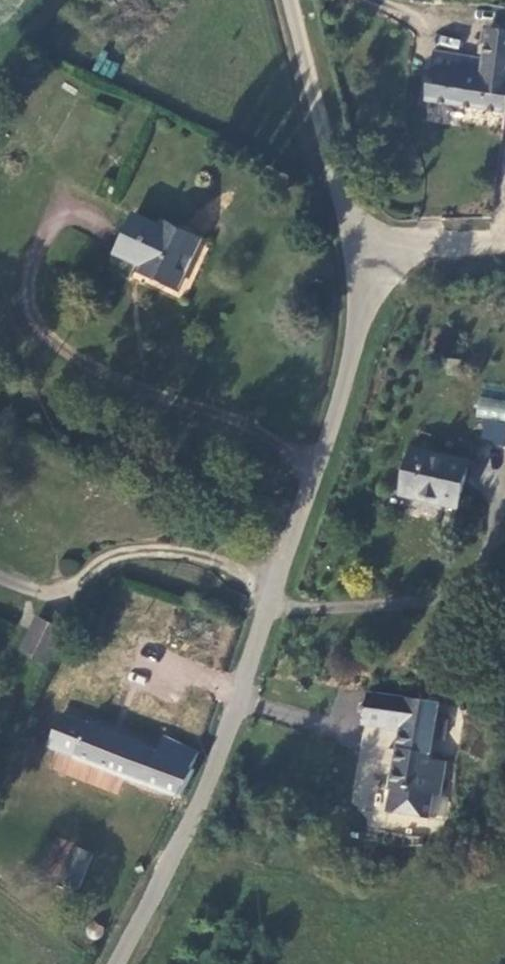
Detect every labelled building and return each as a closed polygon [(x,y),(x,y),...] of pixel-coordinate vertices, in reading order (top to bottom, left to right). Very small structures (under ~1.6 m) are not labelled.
[(504,117),(504,29),(489,26),(481,61),(434,52),(427,103),(504,117)] [(92,70),(111,79),(118,65),(99,55),(92,70)] [(136,215),(116,252),(140,267),(138,272),(179,291),(204,239),(173,225),(169,230),(136,215)] [(474,438),(503,444),(504,436),(504,400),(483,396),(474,438)] [(402,494),(458,507),(469,461),(411,449),(402,494)] [(45,662),(60,631),(34,620),(21,652),(45,662)] [(402,729),(408,697),(371,690),(365,722),(402,729)] [(402,729),(387,811),(428,819),(433,794),(440,795),(446,762),(430,760),(434,739),(445,741),(448,721),(438,718),(441,704),(408,697),(402,729)] [(49,747),(178,796),(182,798),(196,768),(194,767),(199,748),(165,735),(158,751),(61,715),(49,747)] [(80,889),(95,854),(74,847),(61,882),(80,889)] [(104,939),(110,928),(101,924),(96,935),(104,939)]
